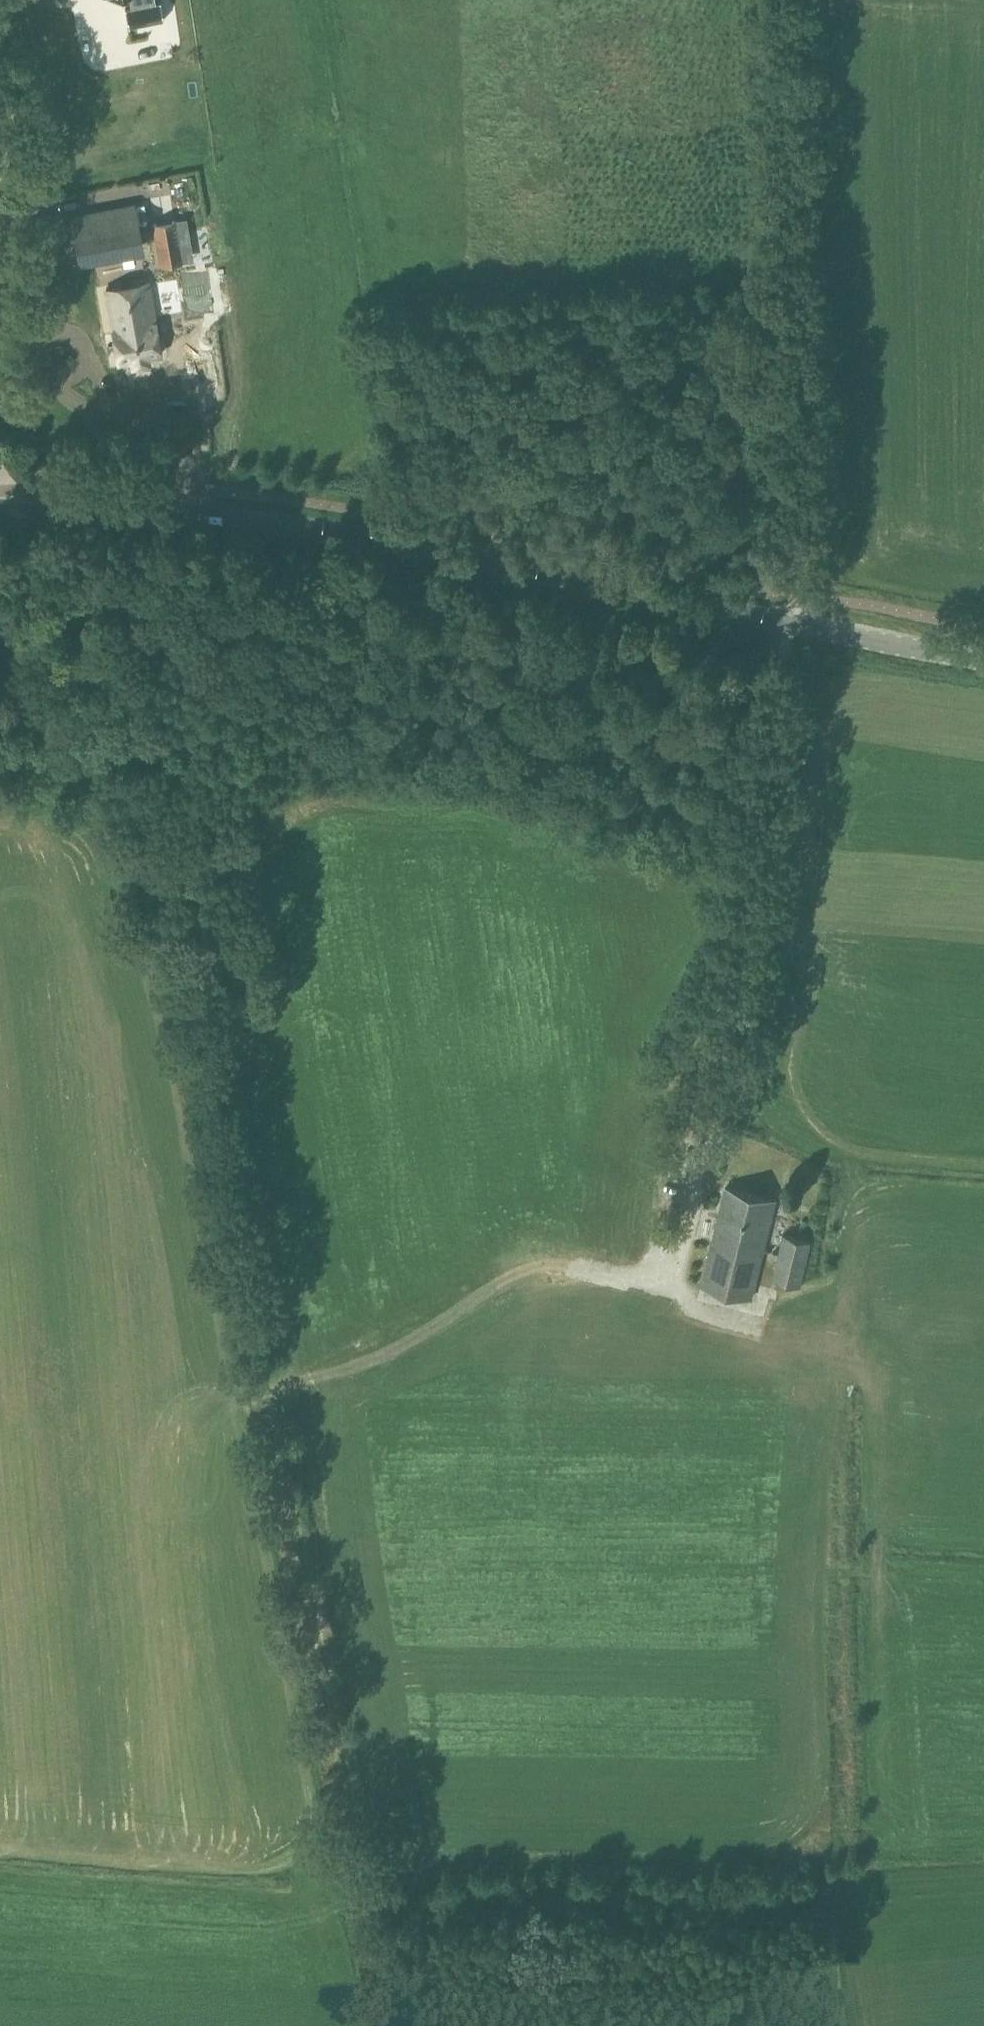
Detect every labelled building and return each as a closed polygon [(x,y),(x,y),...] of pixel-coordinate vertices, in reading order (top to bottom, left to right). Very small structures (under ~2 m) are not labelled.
[(104,32),(147,30),(145,0),(101,0),(104,32)] [(43,219),(49,261),(77,257),(79,265),(144,255),(135,203),(69,215),(43,219)] [(160,266),(193,260),(187,218),(152,225),(160,266)] [(106,290),(119,363),(160,355),(146,283),(120,287),(119,276),(104,279),(106,290)] [(726,1189),(701,1285),(752,1298),(776,1202),(726,1189)] [(813,1242),(783,1235),(772,1279),(802,1286),(813,1242)]
